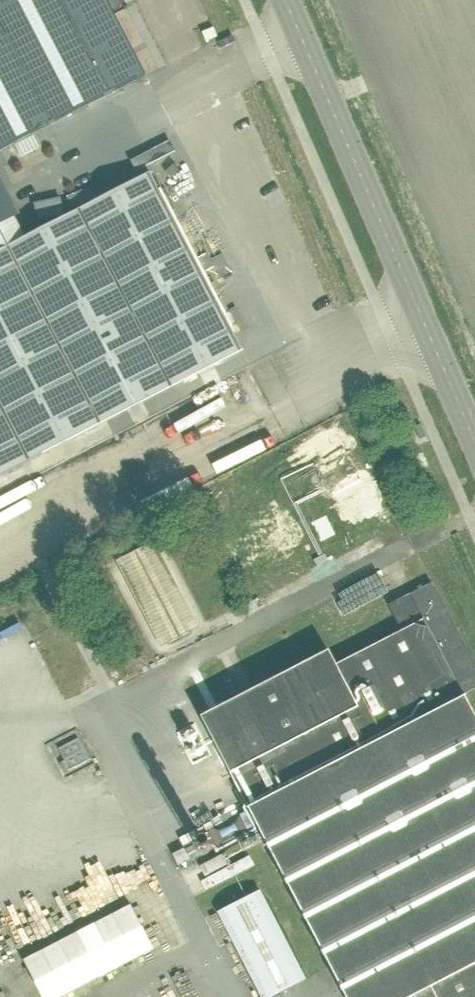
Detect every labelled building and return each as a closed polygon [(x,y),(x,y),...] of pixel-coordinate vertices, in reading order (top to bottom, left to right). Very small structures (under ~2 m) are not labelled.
[(15,145),(21,157),(39,148),(33,136),(146,78),(114,17),(125,11),(119,0),(0,0),(0,152),(15,145)] [(242,352),(231,330),(234,329),(163,191),(160,192),(151,174),(26,239),(14,216),(18,215),(0,180),(0,477),(242,352)] [(317,505),(301,512),(310,532),(325,525),(317,505)] [(187,625),(149,534),(112,550),(150,640),(187,625)] [(462,698),(464,697),(463,695),(474,689),(474,668),(431,584),(389,606),(402,631),(335,667),(328,653),(200,718),(344,996),(412,996),(413,996),(474,996),(474,722),(462,698)] [(118,674),(109,679),(118,695),(127,690),(118,674)] [(90,760),(79,739),(58,749),(70,770),(90,760)] [(196,847),(197,848),(198,849),(200,850),(202,850),(203,849),(204,849),(205,848),(206,847),(206,846),(206,844),(204,842),(204,841),(203,840),(202,840),(199,840),(198,840),(196,842),(196,843),(196,845),(196,846),(196,847)] [(184,849),(173,855),(178,866),(190,860),(184,849)] [(205,877),(227,865),(222,855),(199,867),(205,877)] [(249,856),(201,881),(205,890),(254,865),(249,856)] [(261,996),(270,996),(306,979),(260,890),(217,912),(261,996)]
